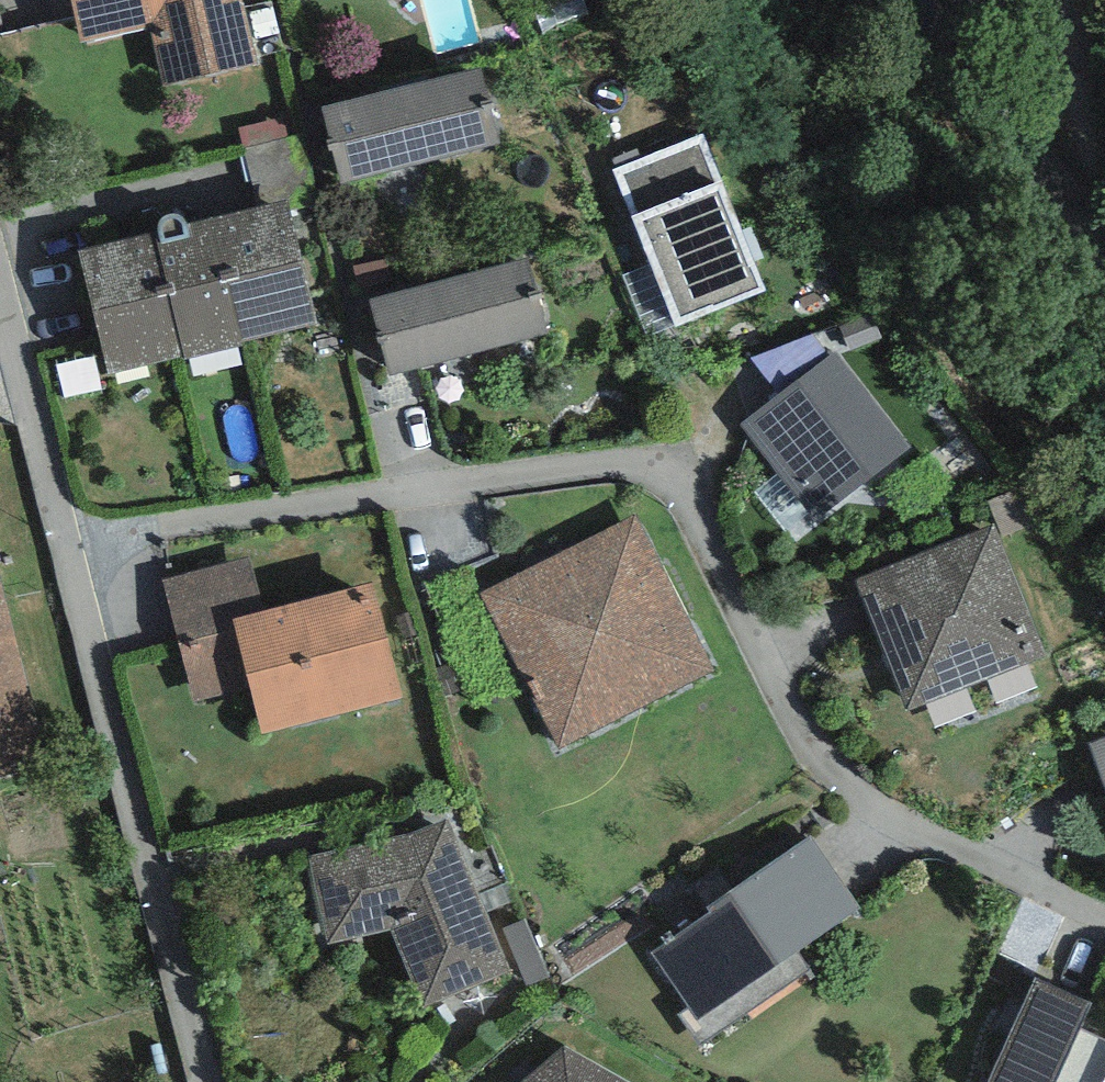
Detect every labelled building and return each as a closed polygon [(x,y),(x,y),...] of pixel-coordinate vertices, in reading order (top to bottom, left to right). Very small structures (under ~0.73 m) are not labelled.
[(82,43),(149,29),(162,86),(258,63),(244,0),(72,0),(82,43)] [(480,65),(322,107),(342,183),(500,140),(480,65)] [(284,118),(240,127),(244,149),(289,139),(284,118)] [(703,134),(613,169),(650,266),(675,326),(765,291),(703,134)] [(289,139),(244,149),(257,207),(288,200),(291,210),(313,205),(297,138),(289,139)] [(240,344),(318,325),(291,210),(288,200),(257,207),(210,218),(240,344)] [(184,355),(186,360),(244,346),(240,344),(210,218),(187,224),(185,220),(179,215),(173,214),(171,213),(165,215),(161,219),(159,225),(158,229),(159,233),(154,234),(155,236),(184,355)] [(111,374),(184,355),(155,236),(81,254),(111,374)] [(527,258),(370,300),(390,376),(548,334),(527,258)] [(624,277),(649,337),(675,326),(650,266),(624,277)] [(850,352),(882,339),(870,311),(838,325),(850,352)] [(812,335),(750,357),(779,395),(830,356),(812,335)] [(779,395),(740,424),(815,521),(911,447),(835,352),(830,356),(779,395)] [(635,516),(481,593),(560,749),(713,671),(635,516)] [(995,526),(857,581),(907,710),(1045,654),(995,526)] [(263,612),(251,559),(163,581),(195,701),(250,686),(232,620),(263,612)] [(49,768),(0,580),(0,781),(49,768)] [(403,697),(373,583),(263,612),(232,620),(250,686),(262,734),(403,697)] [(1089,744),(1104,787),(1104,738),(1089,744)] [(447,819),(308,855),(327,945),(391,930),(423,1007),(510,971),(447,819)] [(798,952),(859,909),(810,836),(652,954),(688,1008),(678,1015),(700,1046),(710,1038),(810,969),(798,952)] [(527,986),(550,976),(525,919),(502,928),(527,986)] [(1079,1028),(1090,1003),(1036,979),(989,1081),(1104,1081),(1104,1041),(1079,1028)] [(522,1081),(628,1081),(564,1046),(522,1081)]
